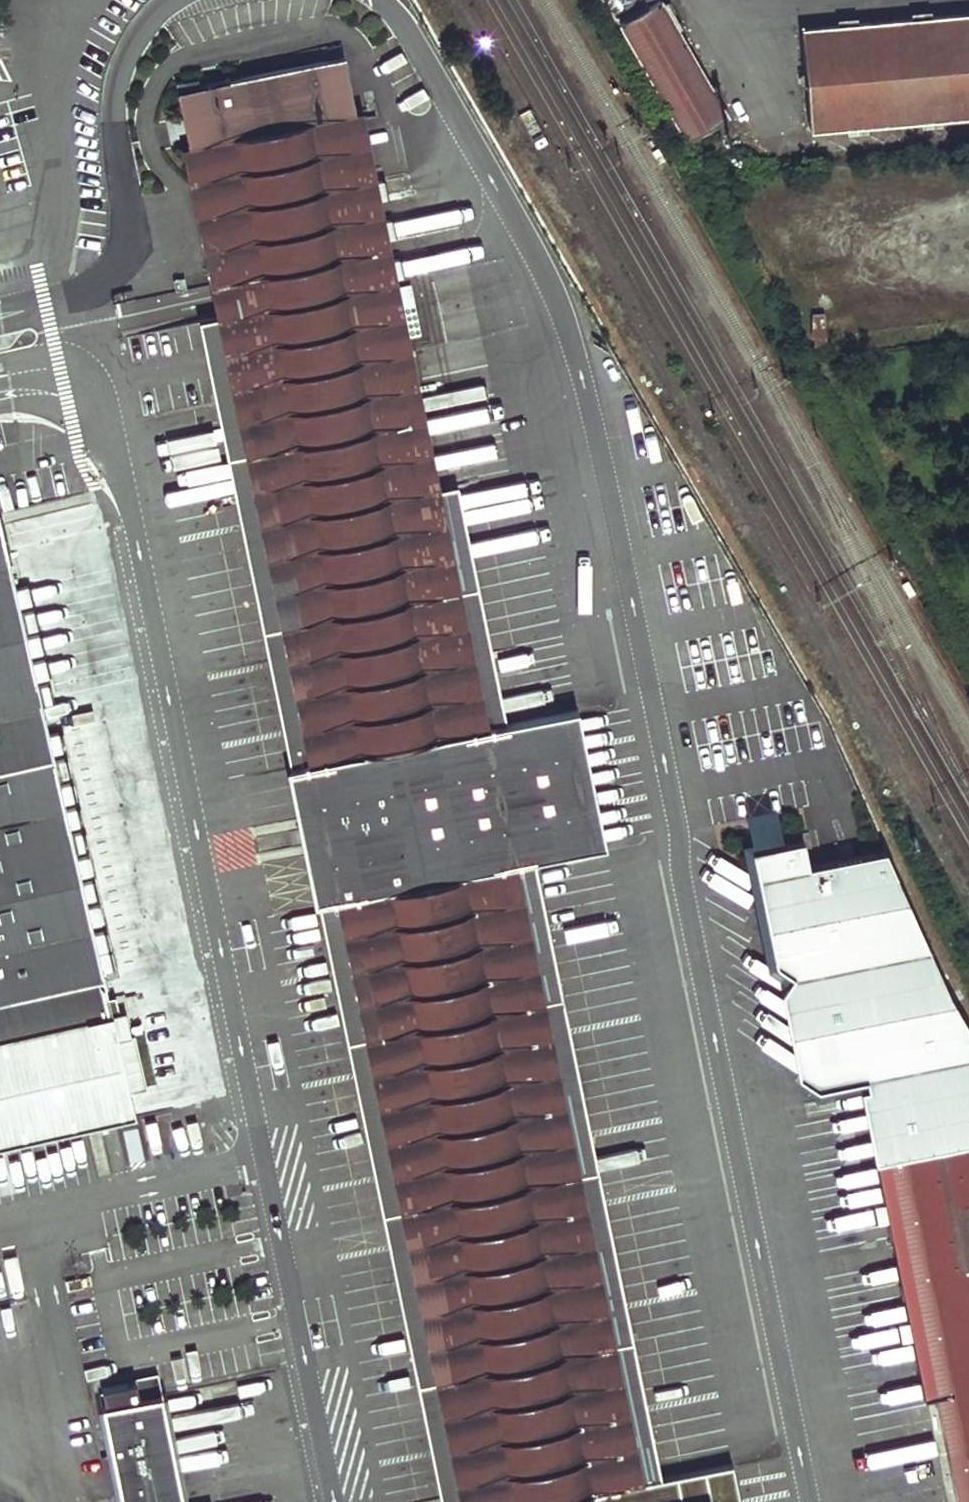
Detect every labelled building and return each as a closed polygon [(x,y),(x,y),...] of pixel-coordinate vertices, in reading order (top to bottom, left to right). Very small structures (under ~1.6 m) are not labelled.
[(661,0),(654,0),(618,21),(685,136),(727,113),(661,0)] [(968,110),(968,13),(798,27),(805,122),(968,110)] [(170,85),(464,1501),(731,1501),(721,1459),(622,1475),(497,856),(596,838),(567,702),(471,718),(338,56),(170,85)] [(429,486),(463,655),(485,650),(452,481),(429,486)] [(136,1119),(0,521),(0,1149),(136,1119)] [(949,994),(884,849),(809,864),(804,838),(779,843),(781,851),(763,855),(766,873),(758,874),(776,963),(793,974),(782,991),(799,1001),(788,1018),(805,1029),(794,1046),(810,1057),(799,1074),(816,1085),(860,1076),(877,1157),(887,1155),(897,1153),(967,1501),(968,1501),(968,1029),(949,994)] [(781,851),(779,843),(754,848),(758,874),(766,873),(763,855),(781,851)] [(51,1143),(54,1170),(85,1166),(81,1139),(51,1143)] [(897,1153),(887,1155),(954,1501),(967,1501),(897,1153)] [(159,1396),(155,1378),(136,1382),(139,1400),(159,1396)] [(159,1396),(139,1400),(136,1382),(101,1389),(105,1407),(103,1407),(123,1501),(181,1501),(159,1396)]
